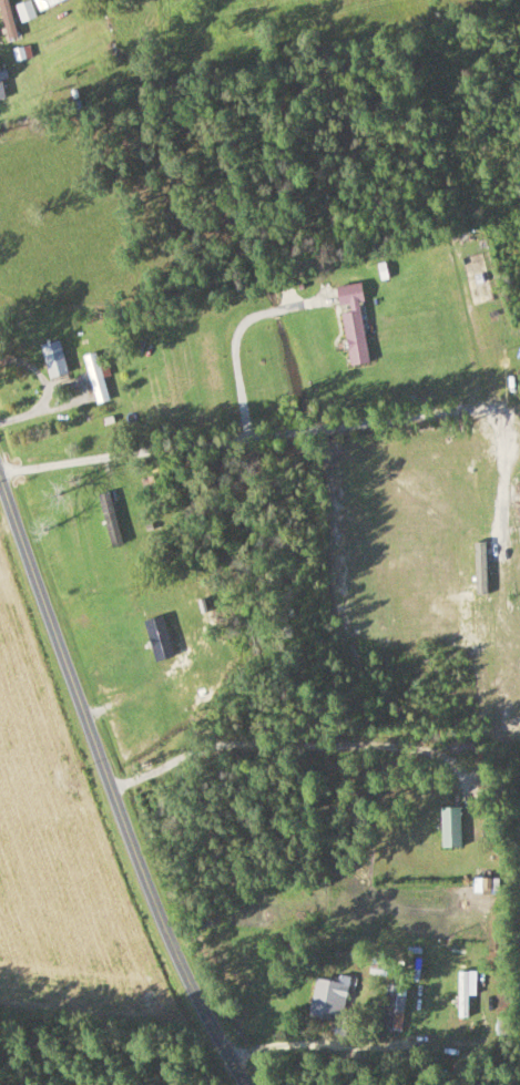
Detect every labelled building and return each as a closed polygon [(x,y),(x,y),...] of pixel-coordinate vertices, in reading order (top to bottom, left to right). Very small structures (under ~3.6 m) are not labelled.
[(9,0),(0,0),(0,12),(8,40),(19,36),(9,0)] [(64,0),(34,0),(39,11),(64,0)] [(68,373),(59,340),(40,345),(48,378),(68,373)] [(107,402),(98,353),(85,355),(93,404),(107,402)] [(121,543),(108,492),(97,495),(110,546),(121,543)] [(460,848),(460,807),(440,807),(440,848),(460,848)] [(474,876),(474,894),(495,894),(495,876),(474,876)] [(468,971),(457,971),(457,1018),(468,1018),(468,971)] [(349,981),(316,975),(308,1015),(341,1022),(349,981)] [(383,1029),(402,1030),(405,990),(386,989),(383,1029)]
